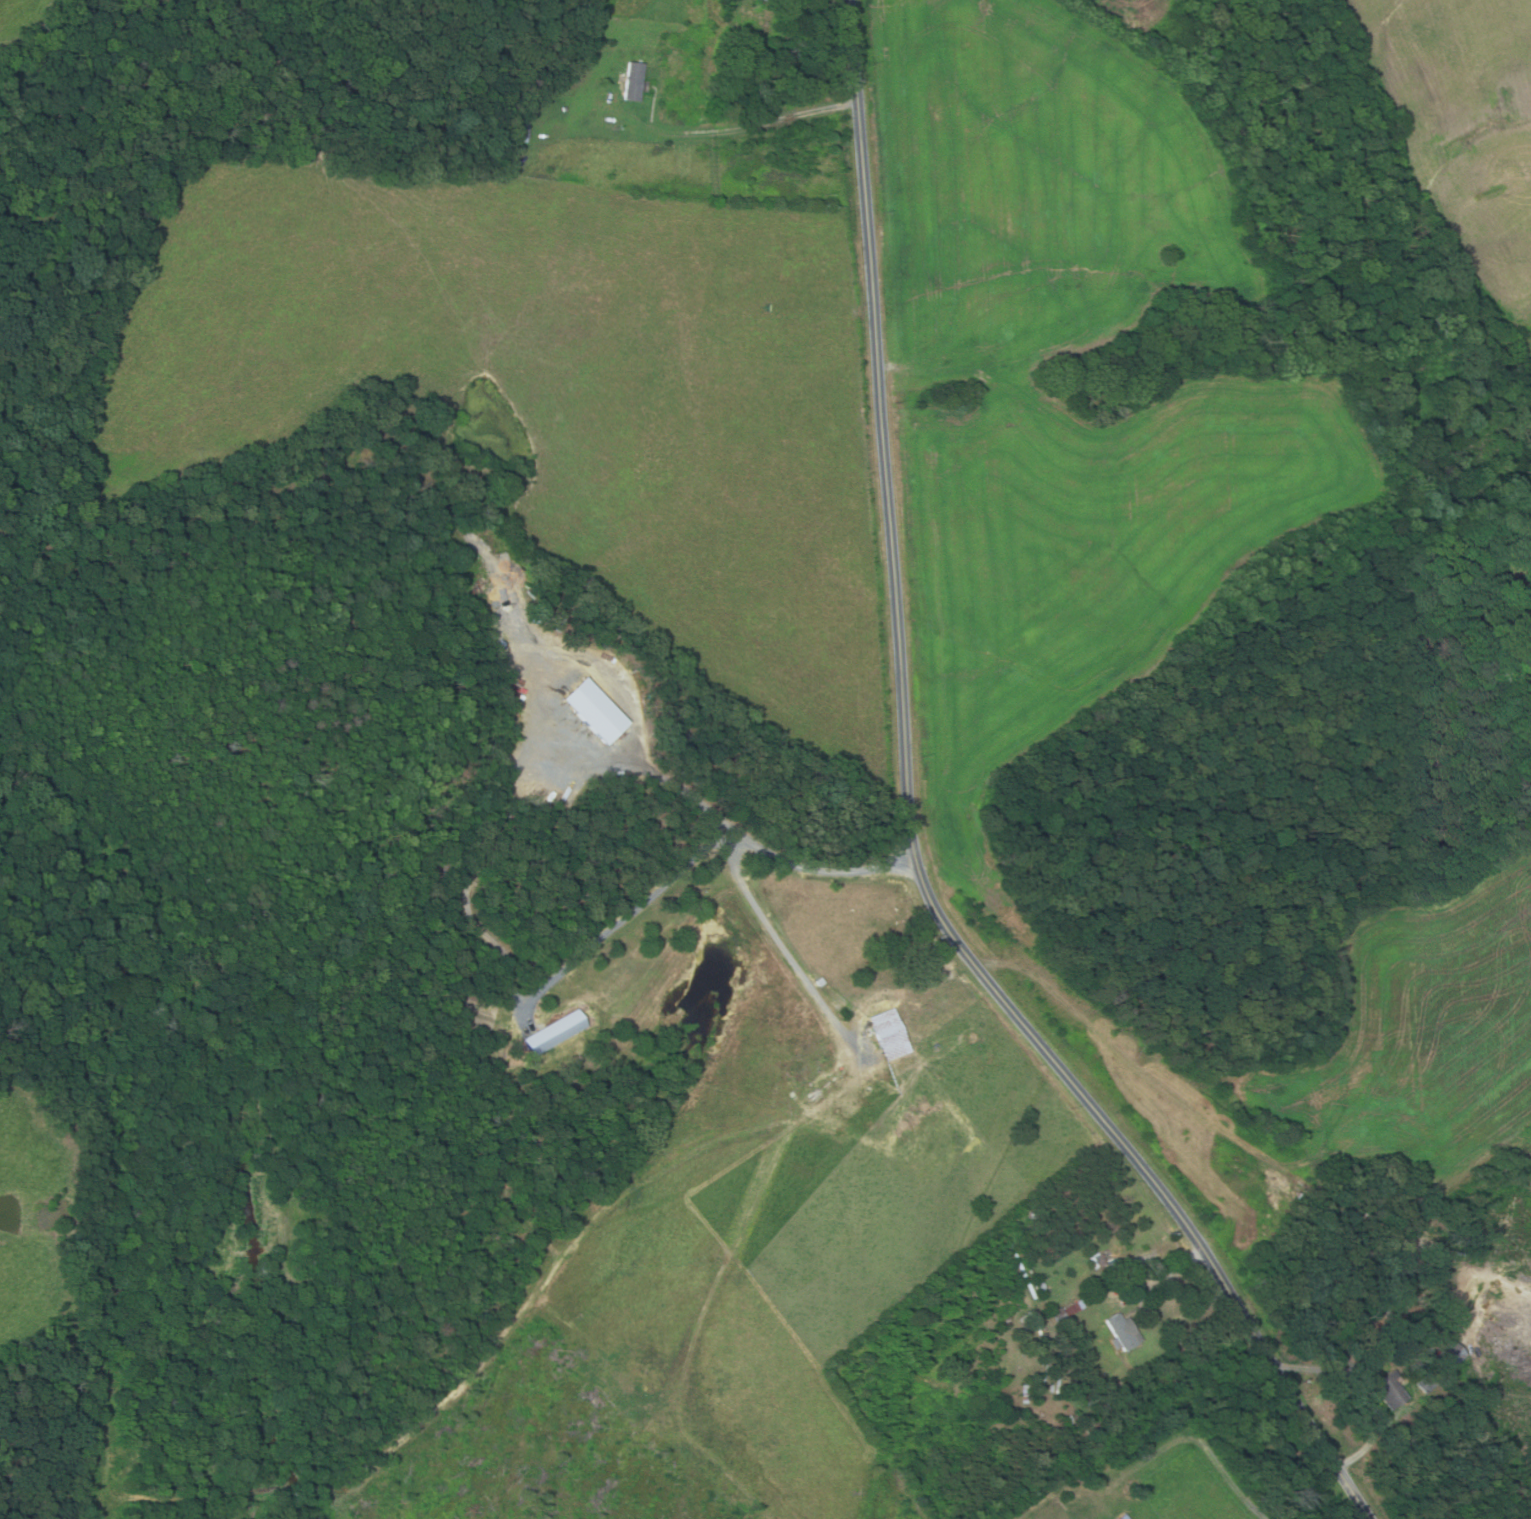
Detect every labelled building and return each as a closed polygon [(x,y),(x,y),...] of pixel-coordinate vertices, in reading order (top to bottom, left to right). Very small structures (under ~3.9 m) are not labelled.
[(644,63),(638,100),(622,97),(628,61),(644,63)] [(528,121),(528,136),(513,136),(514,120),(528,121)] [(605,744),(560,699),(583,676),(628,722),(605,744)] [(885,1061),(868,1018),(893,1008),(910,1051),(885,1061)] [(586,1026),(531,1057),(521,1040),(576,1009),(586,1026)] [(1105,1262),(1097,1267),(1092,1257),(1100,1253),(1105,1262)] [(1122,1268),(1110,1272),(1107,1263),(1118,1259),(1122,1268)] [(1046,1289),(1039,1292),(1034,1281),(1041,1278),(1046,1289)] [(1081,1299),(1086,1307),(1069,1317),(1064,1309),(1081,1299)] [(1066,1318),(1056,1323),(1050,1313),(1060,1307),(1066,1318)] [(1123,1352),(1120,1347),(1115,1350),(1109,1340),(1114,1337),(1105,1320),(1118,1312),(1122,1320),(1127,1317),(1141,1341),(1123,1352)] [(1445,1373),(1431,1359),(1450,1341),(1464,1355),(1445,1373)] [(1387,1411),(1369,1384),(1392,1369),(1399,1380),(1396,1383),(1406,1398),(1387,1411)] [(1427,1371),(1439,1383),(1427,1395),(1415,1383),(1427,1371)] [(1103,1430),(1090,1437),(1086,1430),(1099,1424),(1103,1430)]
